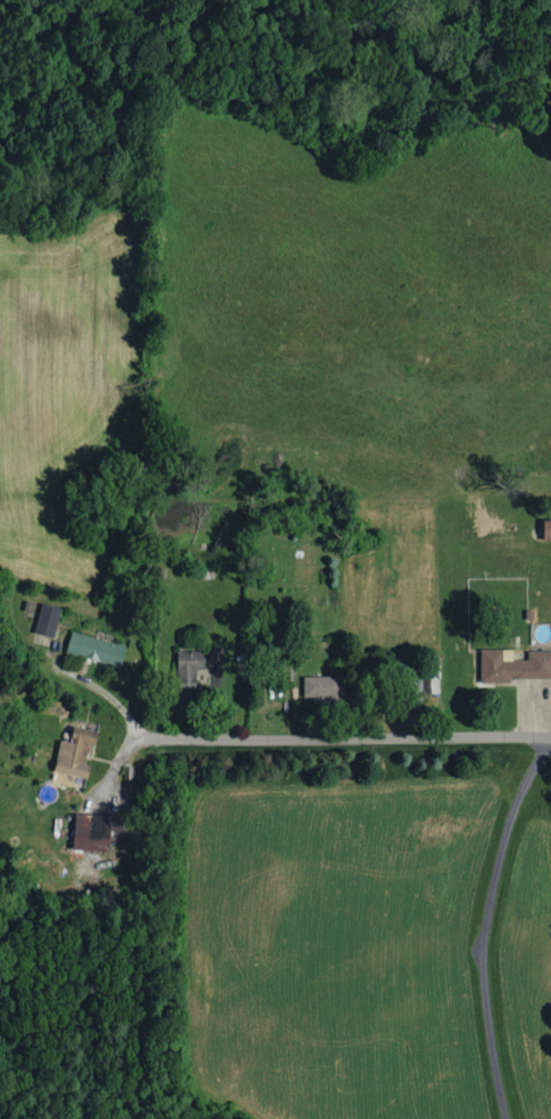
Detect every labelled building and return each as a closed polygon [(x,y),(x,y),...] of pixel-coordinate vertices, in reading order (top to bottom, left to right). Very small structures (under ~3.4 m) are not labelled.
[(55,638),(61,608),(41,604),(35,634),(55,638)] [(120,667),(126,646),(72,632),(66,653),(120,667)] [(208,664),(222,664),(222,646),(208,647),(208,664)] [(528,652),(528,661),(503,661),(503,650),(481,650),(481,682),(550,681),(550,651),(528,652)] [(203,651),(176,652),(178,704),(197,703),(196,671),(204,670),(203,651)] [(342,677),(303,676),(303,699),(341,700),(342,677)] [(60,741),(54,772),(88,779),(90,766),(89,766),(97,725),(75,721),(70,743),(60,741)] [(73,851),(108,853),(109,842),(126,843),(127,825),(111,824),(112,817),(75,815),(73,851)]
